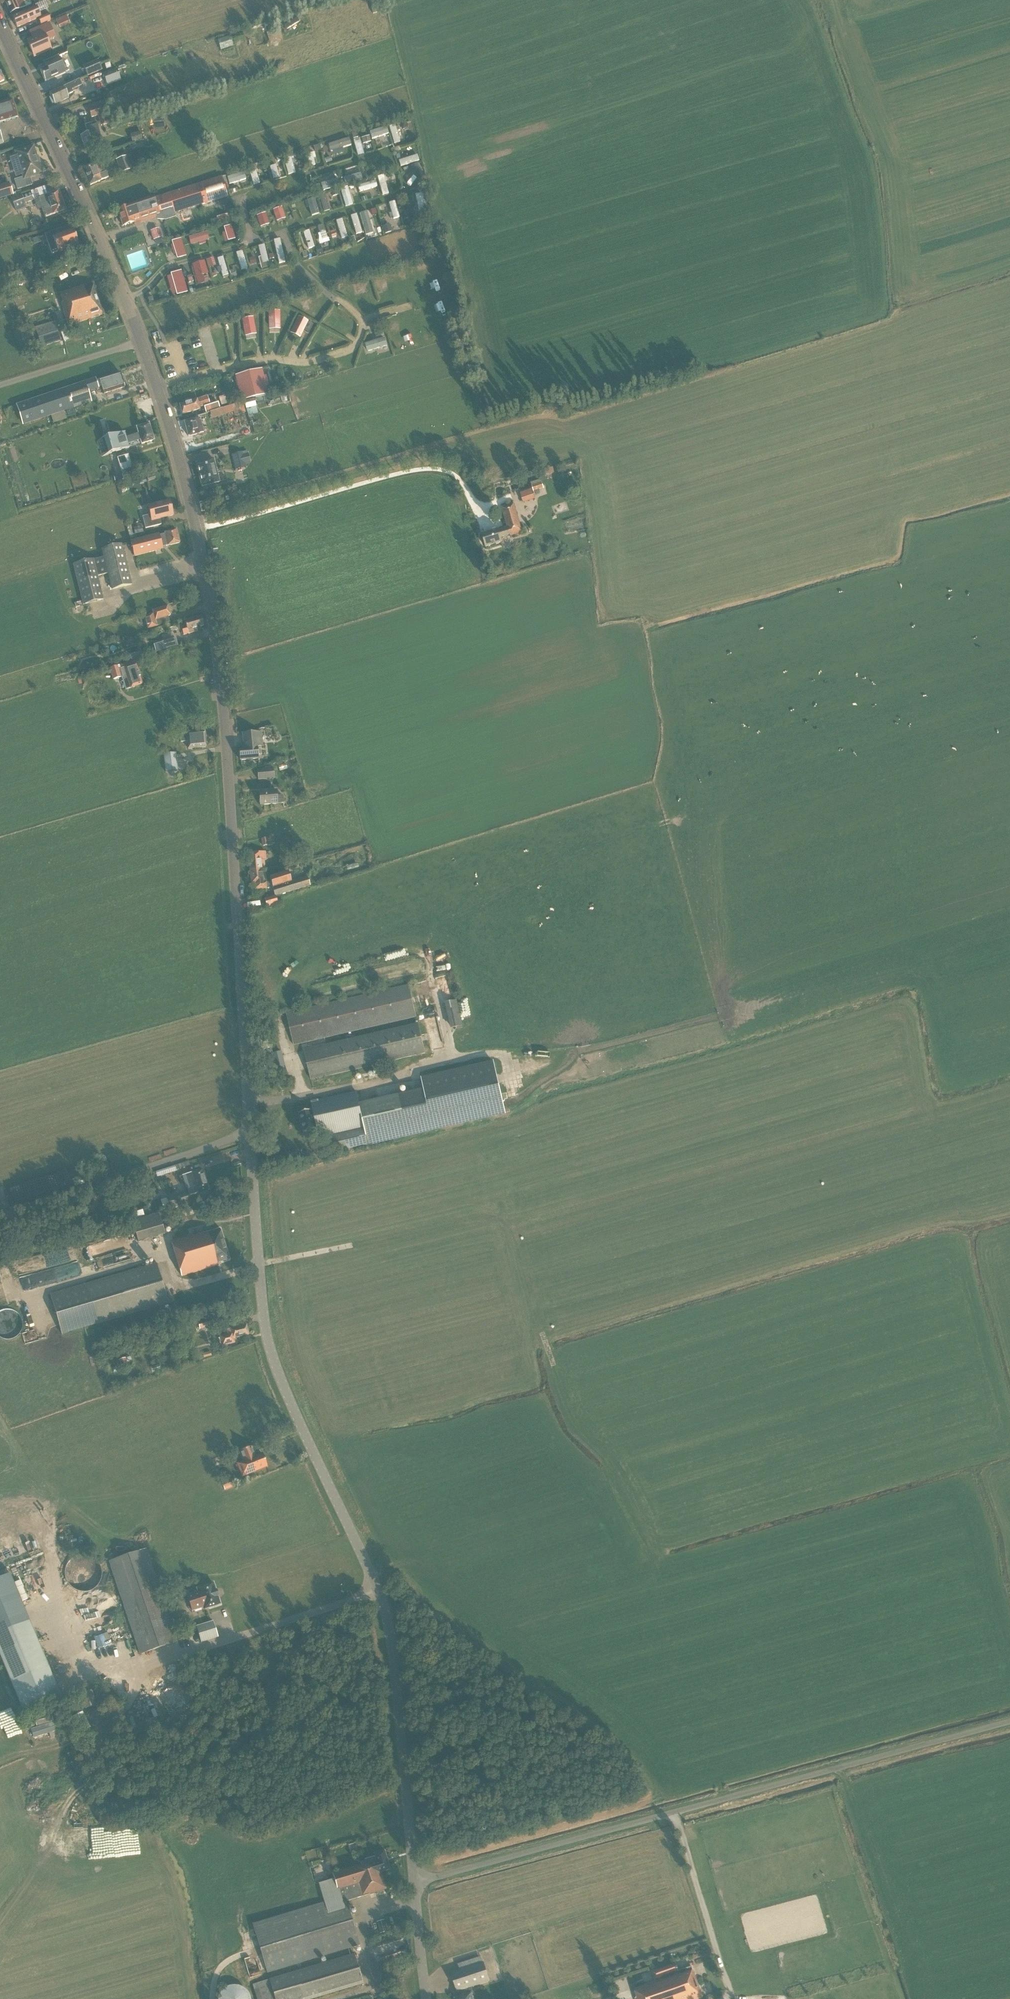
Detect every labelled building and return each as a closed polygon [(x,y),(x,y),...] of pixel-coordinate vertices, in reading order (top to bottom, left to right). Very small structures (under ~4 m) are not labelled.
[(16,11),(25,7),(22,0),(4,0),(11,13),(16,11)] [(47,6),(44,0),(34,5),(35,6),(37,11),(47,6)] [(35,6),(12,17),(17,27),(38,18),(41,24),(51,20),(48,14),(40,17),(37,11),(35,6)] [(70,23),(66,15),(56,19),(60,28),(70,23)] [(29,43),(34,54),(40,51),(41,53),(52,48),(48,39),(55,36),(49,22),(30,31),(35,40),(29,43)] [(212,44),(215,50),(231,43),(229,37),(212,44)] [(194,55),(209,53),(208,45),(193,47),(194,55)] [(65,73),(58,56),(44,62),(46,67),(40,70),(45,82),(65,73)] [(97,61),(83,67),(87,76),(101,70),(97,61)] [(121,79),(117,68),(102,74),(104,80),(106,85),(114,82),(115,81),(121,79)] [(72,90),(81,85),(79,80),(49,94),(51,98),(49,99),(52,104),(54,103),(54,105),(68,98),(67,95),(73,92),(72,90)] [(0,103),(0,121),(5,120),(17,117),(12,100),(0,103)] [(103,106),(89,110),(91,118),(98,117),(100,126),(108,124),(103,106)] [(102,144),(99,133),(95,122),(84,125),(87,134),(80,136),(85,150),(95,147),(94,147),(102,144)] [(394,124),(369,133),(373,142),(391,136),(395,145),(401,143),(394,124)] [(141,135),(132,138),(134,144),(143,141),(141,135)] [(355,142),(358,156),(364,155),(361,140),(355,142)] [(43,174),(34,145),(14,151),(15,156),(9,157),(15,177),(22,175),(22,177),(14,179),(17,189),(32,184),(30,178),(43,174)] [(326,160),(340,158),(339,150),(325,152),(326,160)] [(313,153),(307,154),(309,167),(315,166),(313,153)] [(131,169),(126,155),(116,159),(121,173),(131,169)] [(295,175),(295,157),(287,157),(286,175),(295,175)] [(399,159),(400,167),(419,164),(419,157),(399,159)] [(82,168),(89,185),(108,177),(106,172),(103,173),(99,162),(94,164),(93,163),(82,168)] [(270,166),(273,180),(280,178),(276,165),(270,166)] [(252,186),(260,185),(257,170),(249,172),(252,186)] [(409,170),(403,172),(406,184),(412,183),(409,170)] [(390,172),(377,176),(384,198),(390,196),(386,182),(393,180),(390,172)] [(229,186),(246,183),(245,173),(227,175),(229,186)] [(344,178),(346,186),(362,181),(360,173),(344,178)] [(221,177),(214,180),(158,197),(129,206),(129,207),(118,210),(123,226),(134,222),(140,220),(140,219),(156,214),(157,219),(165,220),(175,216),(174,213),(220,199),(228,196),(221,177)] [(322,182),(323,190),(340,188),(339,180),(322,182)] [(9,182),(0,185),(0,199),(13,195),(9,182)] [(341,189),(346,205),(351,204),(347,187),(341,189)] [(53,214),(65,209),(58,191),(38,199),(42,211),(44,216),(48,215),(53,213),(53,214)] [(33,200),(30,193),(22,196),(22,195),(16,198),(20,209),(26,207),(25,203),(33,200)] [(325,214),(329,213),(328,209),(329,209),(325,193),(320,194),(325,214)] [(395,228),(402,226),(395,202),(387,204),(395,228)] [(294,204),(287,205),(290,223),(296,222),(294,204)] [(278,210),(271,211),(275,230),(281,228),(278,210)] [(230,220),(228,214),(216,217),(218,223),(230,220)] [(342,219),(335,221),(342,241),(349,239),(342,219)] [(324,225),(316,227),(321,244),(329,242),(324,225)] [(45,234),(52,254),(54,253),(54,252),(52,253),(51,250),(56,248),(57,251),(55,252),(56,252),(78,244),(73,230),(60,235),(58,229),(45,234)] [(309,230),(303,232),(309,251),(315,249),(309,230)] [(160,233),(152,236),(156,247),(164,244),(160,233)] [(194,237),(196,253),(202,252),(199,236),(194,237)] [(284,240),(288,254),(300,250),(295,237),(284,240)] [(280,238),(274,240),(280,265),(286,264),(280,238)] [(171,241),(175,260),(183,257),(178,239),(171,241)] [(258,246),(263,264),(269,263),(264,244),(258,246)] [(242,272),(249,270),(243,250),(236,253),(242,272)] [(218,258),(222,275),(229,273),(225,257),(218,258)] [(255,257),(249,259),(251,266),(258,264),(255,257)] [(191,265),(183,267),(188,287),(196,285),(191,265)] [(169,278),(171,295),(179,293),(177,277),(169,278)] [(68,325),(102,315),(92,283),(59,294),(62,302),(61,303),(68,325)] [(269,328),(281,328),(280,309),(268,309),(269,328)] [(295,340),(305,319),(298,316),(288,337),(295,340)] [(311,330),(314,323),(308,321),(305,327),(311,330)] [(68,326),(69,328),(61,331),(64,340),(72,338),(70,332),(78,330),(76,324),(68,326)] [(41,346),(60,340),(55,326),(53,327),(52,325),(43,328),(45,335),(38,337),(41,346)] [(218,330),(221,342),(230,340),(228,328),(218,330)] [(197,351),(205,347),(201,338),(193,342),(197,351)] [(386,346),(384,338),(365,344),(367,352),(386,346)] [(235,376),(241,400),(268,393),(262,369),(235,376)] [(105,395),(125,388),(121,374),(97,381),(96,380),(87,383),(89,390),(102,386),(105,395)] [(64,411),(90,403),(84,384),(18,405),(24,424),(50,415),(64,411)] [(203,406),(210,404),(207,396),(179,404),(182,414),(200,409),(199,405),(202,404),(203,406)] [(258,413),(254,398),(244,400),(247,416),(258,413)] [(245,412),(242,402),(234,405),(237,415),(245,412)] [(218,403),(204,407),(205,412),(220,408),(218,403)] [(50,415),(53,423),(66,419),(64,411),(50,415)] [(199,433),(204,432),(200,418),(195,419),(185,422),(188,436),(199,433)] [(141,444),(154,440),(149,424),(136,428),(138,434),(126,437),(124,432),(104,438),(109,454),(129,448),(127,444),(140,440),(141,444)] [(246,465),(242,452),(232,455),(235,468),(246,465)] [(131,462),(128,454),(124,456),(126,463),(119,465),(121,471),(132,468),(131,462)] [(202,487),(219,482),(213,459),(196,463),(202,487)] [(542,482),(532,486),(533,491),(544,488),(542,482)] [(532,489),(520,493),(523,503),(535,499),(532,489)] [(173,515),(169,501),(149,506),(151,515),(143,517),(146,529),(162,525),(160,519),(173,515)] [(488,513),(488,503),(480,503),(479,513),(488,513)] [(502,507),(508,527),(498,530),(482,535),(486,547),(502,543),(501,537),(510,534),(510,536),(522,532),(520,523),(518,524),(514,512),(516,512),(513,503),(502,507)] [(133,534),(131,525),(127,526),(128,531),(130,539),(136,537),(135,534),(134,534),(133,534)] [(133,527),(134,534),(135,534),(143,532),(141,526),(133,527)] [(131,541),(132,542),(135,556),(163,549),(163,547),(170,546),(180,543),(177,530),(166,532),(166,534),(160,536),(160,534),(131,541)] [(102,550),(104,557),(74,565),(84,605),(104,600),(98,577),(108,574),(112,590),(132,585),(122,545),(102,550)] [(156,620),(171,615),(168,606),(153,611),(154,614),(144,617),(148,629),(158,626),(156,620)] [(198,629),(204,627),(201,616),(185,621),(189,634),(199,631),(198,629)] [(169,632),(179,630),(177,624),(168,627),(169,632)] [(161,642),(153,645),(155,652),(163,650),(161,642)] [(140,652),(130,655),(131,661),(142,658),(140,652)] [(142,685),(136,665),(135,665),(134,661),(109,669),(113,680),(122,677),(126,690),(142,685)] [(188,749),(206,747),(205,732),(187,734),(180,735),(181,742),(188,742),(188,749)] [(243,733),(244,747),(239,747),(240,760),(258,758),(257,746),(262,746),(261,732),(243,733)] [(177,770),(176,752),(163,754),(165,772),(177,770)] [(258,779),(274,777),(273,767),(257,769),(258,779)] [(282,795),(276,796),(276,790),(259,791),(260,805),(283,803),(282,795)] [(248,853),(250,872),(266,871),(265,860),(266,860),(266,851),(248,853)] [(266,871),(250,872),(251,884),(255,884),(255,889),(267,888),(266,882),(267,882),(266,871)] [(288,872),(270,878),(275,896),(309,886),(307,877),(291,882),(288,872)] [(275,896),(265,899),(267,907),(278,904),(275,896)] [(387,980),(431,975),(429,959),(413,961),(413,965),(386,969),(387,980)] [(445,983),(436,982),(435,995),(441,996),(441,989),(444,989),(445,983)] [(414,985),(416,1007),(429,1006),(427,983),(414,985)] [(294,1045),(416,1016),(409,985),(286,1013),(294,1045)] [(463,1026),(457,1000),(445,1003),(451,1029),(463,1026)] [(470,1017),(474,1019),(478,1010),(474,1009),(470,1017)] [(311,1079),(425,1053),(418,1023),(304,1049),(311,1079)] [(368,1144),(368,1145),(409,1136),(505,1113),(494,1063),(421,1079),(424,1091),(360,1106),(357,1092),(312,1102),(313,1109),(308,1111),(299,1113),(304,1133),(317,1129),(319,1138),(325,1137),(325,1138),(365,1129),(368,1144)] [(175,1170),(174,1166),(157,1171),(158,1175),(175,1170)] [(198,1194),(209,1191),(203,1170),(187,1174),(192,1189),(196,1188),(198,1194)] [(191,1202),(187,1191),(166,1197),(170,1209),(191,1202)] [(164,1234),(159,1213),(132,1221),(138,1242),(164,1234)] [(217,1263),(229,1260),(220,1229),(174,1243),(177,1251),(174,1252),(181,1276),(218,1265),(217,1263)] [(156,1264),(86,1285),(50,1295),(62,1335),(97,1324),(168,1304),(156,1264)] [(25,1292),(73,1280),(70,1266),(20,1278),(21,1281),(12,1283),(13,1288),(23,1285),(25,1292)] [(0,1311),(0,1320),(3,1321),(0,1328),(0,1329),(12,1333),(18,1316),(1,1310),(0,1311)] [(214,1325),(211,1316),(197,1320),(200,1329),(214,1325)] [(225,1331),(225,1334),(219,1336),(222,1346),(235,1343),(234,1339),(249,1335),(246,1326),(225,1331)] [(129,1367),(126,1358),(118,1360),(121,1370),(129,1367)] [(248,1473),(248,1474),(267,1467),(262,1453),(256,1455),(252,1446),(238,1451),(242,1462),(237,1464),(242,1476),(248,1473)] [(234,1486),(232,1480),(222,1484),(224,1490),(234,1486)] [(12,1574),(17,1592),(33,1588),(19,1531),(0,1536),(0,1577),(12,1574)] [(139,1653),(176,1641),(145,1549),(109,1561),(139,1653)] [(198,1591),(187,1595),(192,1611),(203,1607),(204,1609),(220,1604),(217,1596),(218,1596),(216,1590),(215,1590),(213,1583),(197,1588),(198,1591)] [(60,1695),(28,1621),(0,1632),(0,1660),(22,1710),(60,1695)] [(200,1642),(217,1637),(212,1622),(196,1627),(200,1642)] [(55,1644),(58,1657),(78,1653),(71,1623),(37,1631),(41,1650),(50,1648),(49,1645),(55,1644)] [(53,1721),(51,1712),(34,1717),(36,1726),(53,1721)] [(83,1712),(71,1718),(78,1733),(90,1727),(83,1712)] [(35,1728),(32,1719),(24,1721),(26,1730),(33,1728),(35,1734),(55,1728),(54,1722),(35,1728)] [(29,1748),(44,1744),(42,1737),(27,1740),(29,1748)] [(381,1872),(389,1870),(383,1850),(373,1853),(374,1857),(364,1860),(365,1864),(332,1874),(333,1878),(318,1883),(324,1903),(253,1925),(268,1974),(360,1945),(346,1902),(386,1890),(381,1872)] [(464,1882),(463,1876),(449,1879),(450,1885),(464,1882)] [(380,1934),(387,1932),(384,1921),(377,1923),(380,1934)] [(363,1983),(354,1954),(253,1985),(257,1998),(312,1998),(363,1983)] [(471,1995),(473,1994),(471,1988),(489,1982),(483,1963),(450,1974),(457,1993),(460,1991),(462,1997),(455,1998),(472,1998),(471,1995)] [(654,1971),(652,1972),(655,1982),(634,1990),(636,1997),(635,1998),(699,1998),(702,1998),(691,1967),(678,1972),(675,1964),(654,1971)] [(250,1998),(250,1996),(249,1995),(249,1994),(248,1993),(247,1991),(246,1990),(244,1989),(243,1988),(241,1988),(240,1987),(239,1987),(238,1986),(236,1986),(235,1986),(234,1986),(232,1986),(230,1987),(229,1987),(228,1987),(226,1988),(225,1989),(224,1990),(222,1991),(222,1992),(221,1994),(220,1995),(219,1996),(219,1997),(219,1998),(218,1998),(251,1998),(250,1998)]
